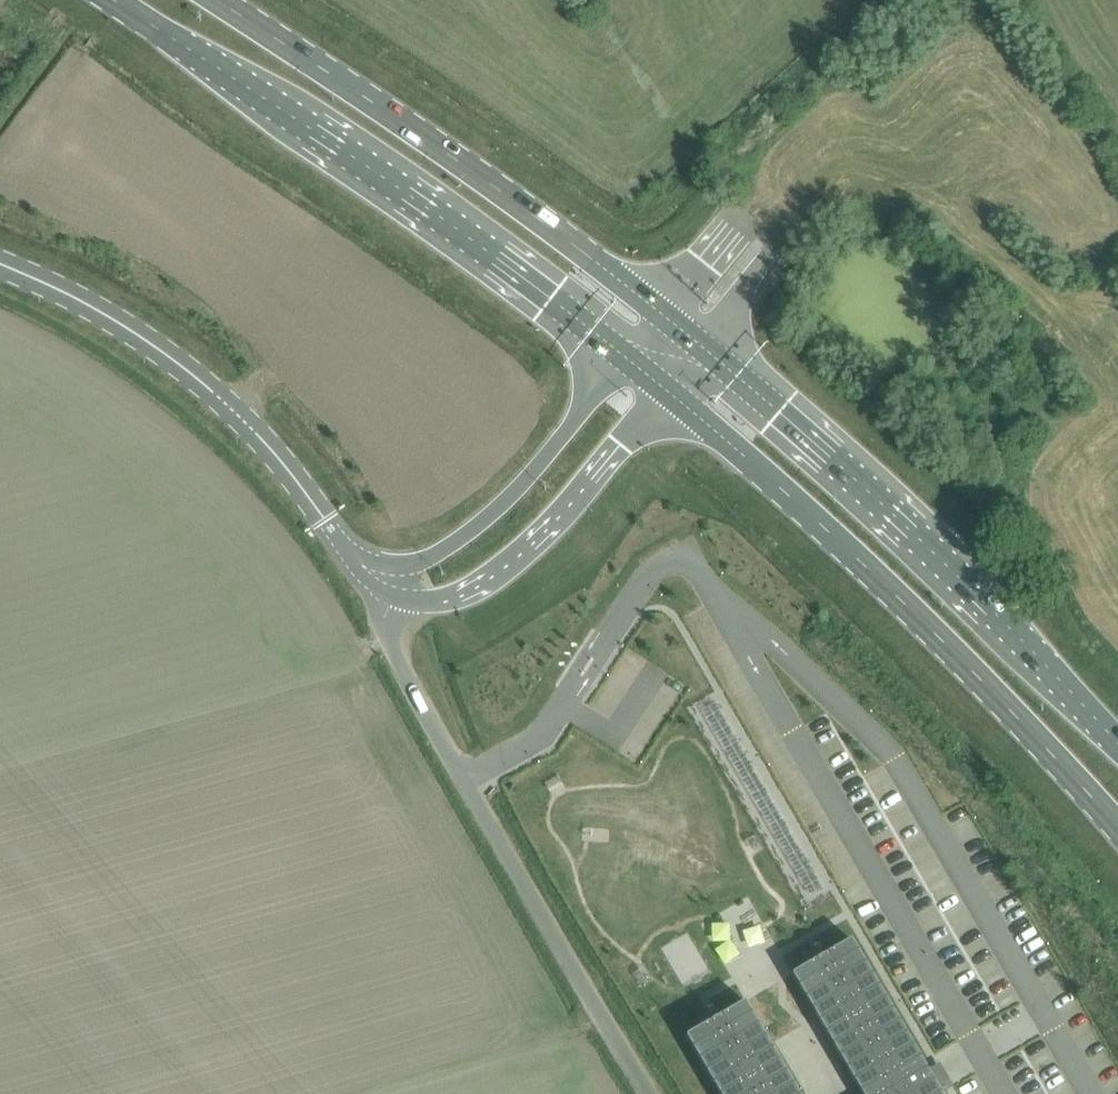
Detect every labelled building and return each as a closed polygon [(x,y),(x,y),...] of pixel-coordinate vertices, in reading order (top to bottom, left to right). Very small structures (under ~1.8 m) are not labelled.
[(921,1058),(852,940),(825,956),(808,966),(793,975),(861,1093),(860,1093),(942,1093),(921,1058)] [(746,1002),(719,1018),(702,1028),(687,1037),(720,1093),(799,1093),(746,1002)]
